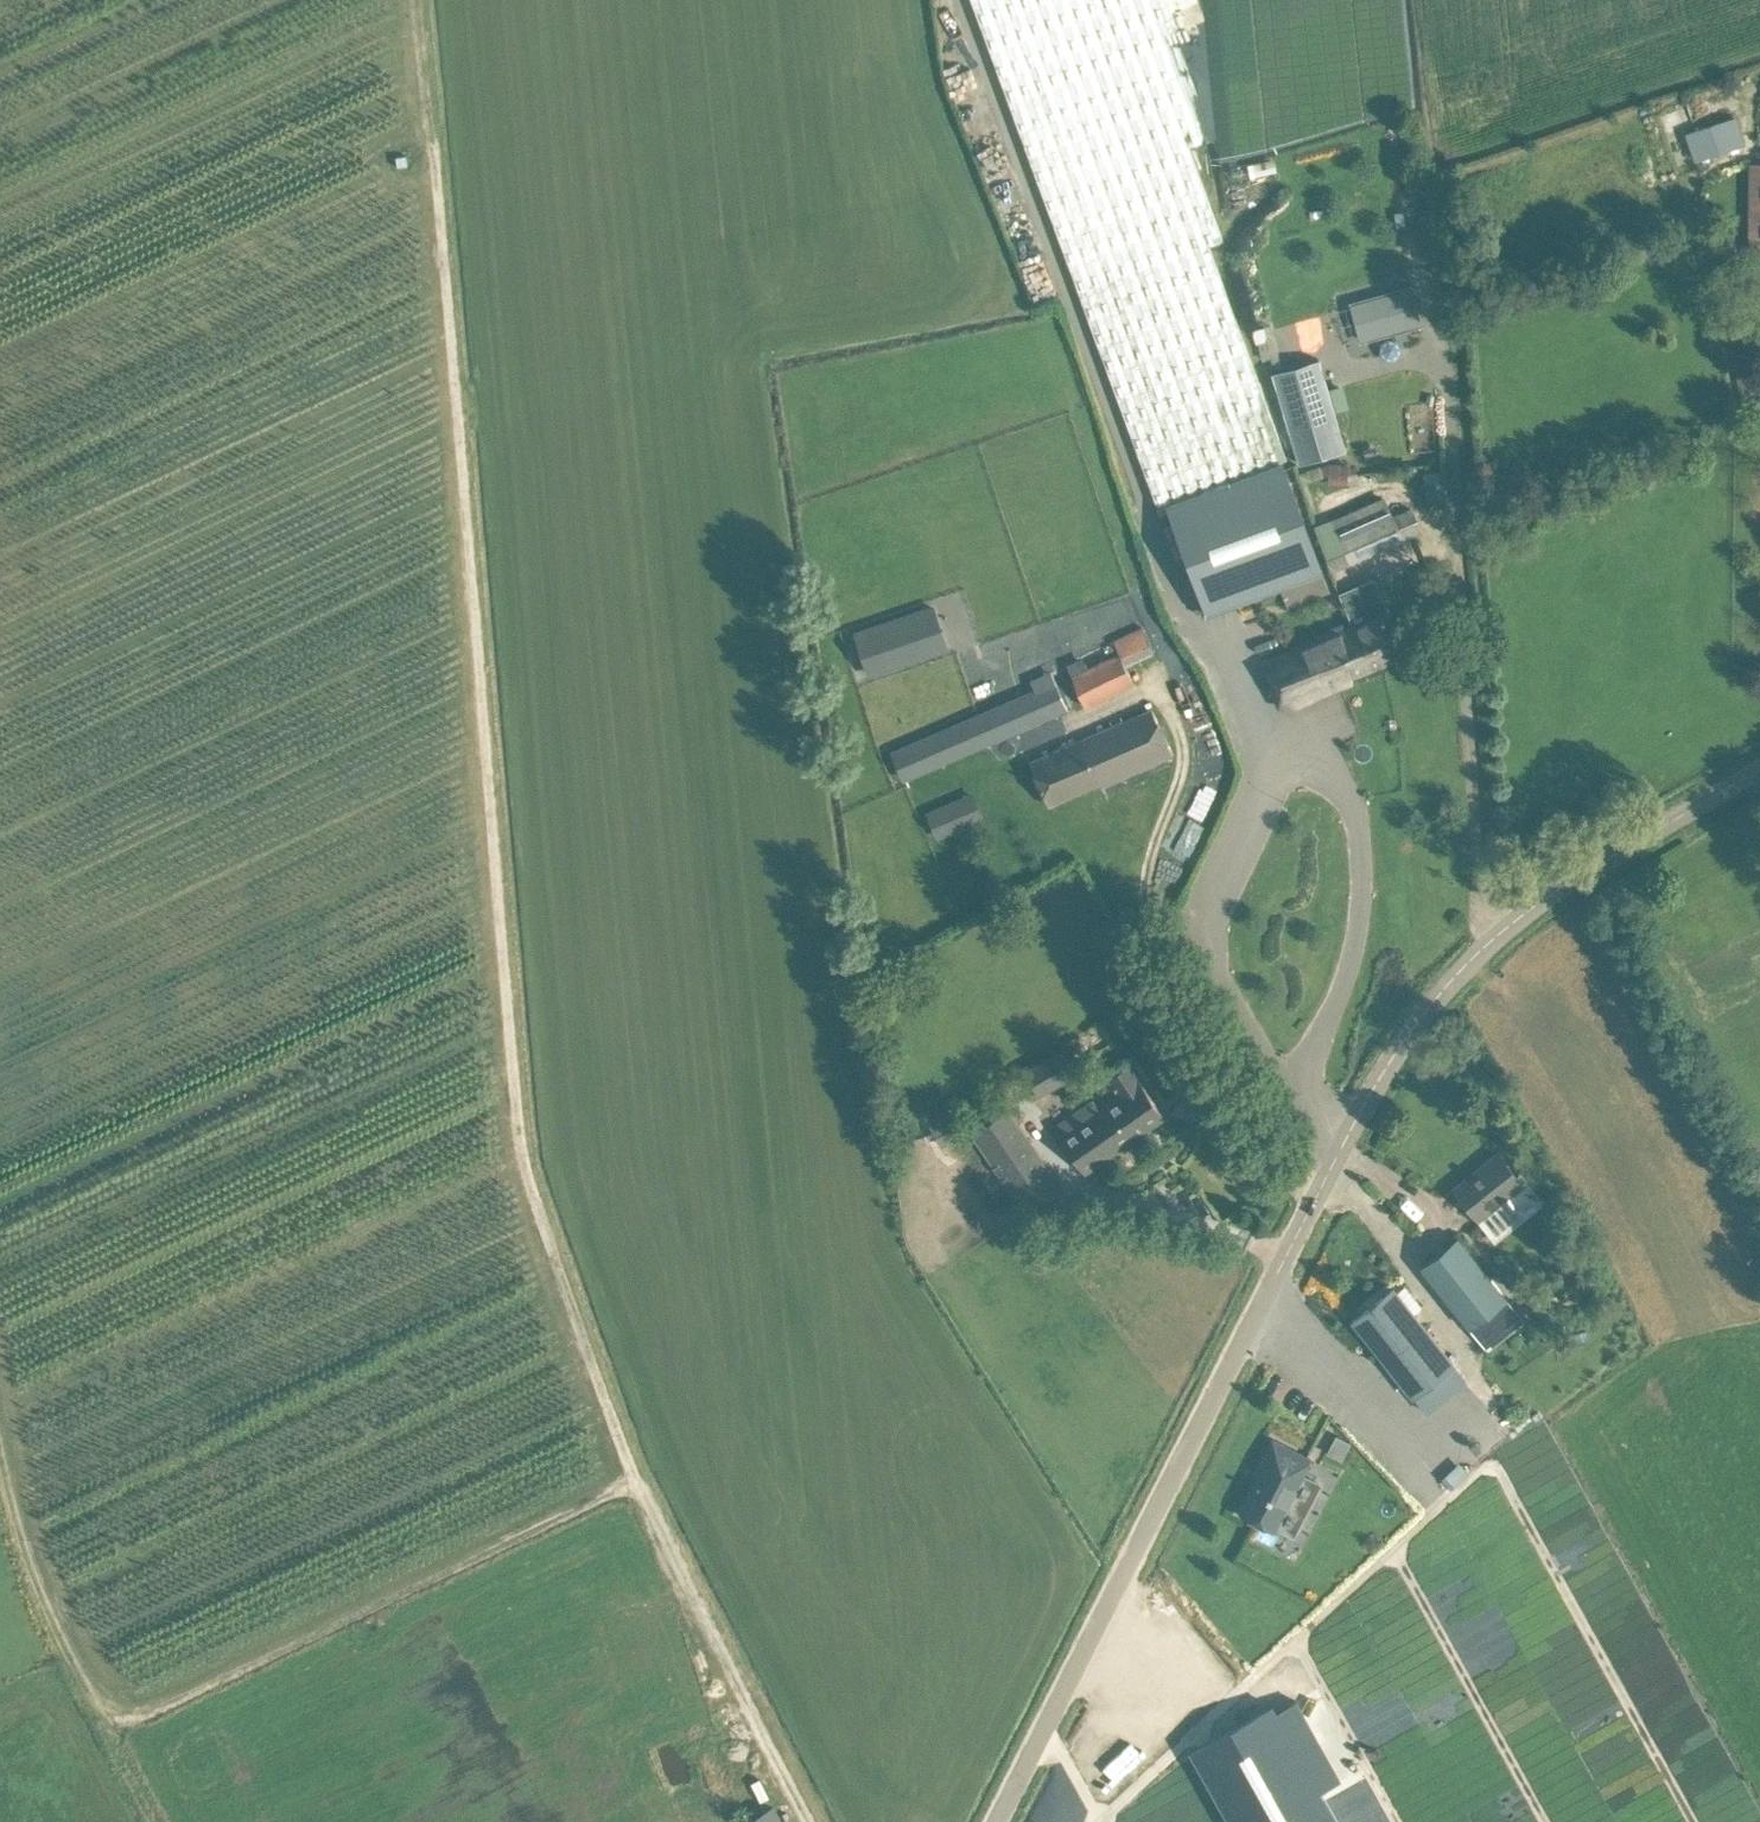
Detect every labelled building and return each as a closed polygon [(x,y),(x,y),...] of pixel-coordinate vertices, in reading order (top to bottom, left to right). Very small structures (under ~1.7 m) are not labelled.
[(1015,117),(1157,505),(1180,497),(1230,478),(1288,457),(1254,364),(1252,364),(1208,244),(1223,239),(1188,145),(1202,139),(1173,59),(1163,32),(1177,27),(1167,0),(972,0),(1015,117)] [(1409,284),(1348,301),(1359,338),(1419,321),(1409,284)] [(1346,449),(1319,358),(1271,372),(1298,463),(1346,449)] [(1281,460),(1167,503),(1192,570),(1208,612),(1233,603),(1281,585),(1322,570),(1281,460)] [(1385,496),(1314,525),(1333,570),(1422,533),(1412,507),(1393,515),(1385,496)] [(1343,624),(1262,660),(1279,704),(1296,706),(1340,686),(1352,681),(1350,676),(1375,665),(1386,661),(1407,652),(1383,597),(1381,591),(1364,598),(1359,586),(1340,594),(1348,612),(1352,620),(1343,624)] [(933,606),(856,632),(870,673),(946,647),(933,606)] [(1072,675),(1085,705),(1133,682),(1125,664),(1153,651),(1142,627),(1113,640),(1119,653),(1088,667),(1072,675)] [(1036,690),(893,752),(904,777),(1048,714),(1038,690),(1036,690)] [(1030,762),(1048,804),(1099,781),(1101,785),(1174,753),(1153,709),(1030,762)] [(926,808),(937,836),(985,819),(974,790),(926,808)] [(1023,1069),(1038,1095),(1081,1070),(1065,1044),(1023,1069)] [(1131,1066),(1112,1080),(1114,1084),(1120,1094),(1100,1108),(1093,1098),(1053,1125),(1055,1129),(1071,1152),(1085,1171),(1165,1115),(1131,1066)] [(972,1133),(1026,1212),(1061,1188),(1007,1108),(972,1133)] [(1482,1169),(1456,1190),(1479,1217),(1505,1196),(1515,1208),(1515,1207),(1520,1213),(1539,1198),(1541,1200),(1542,1199),(1518,1169),(1514,1173),(1495,1151),(1478,1165),(1482,1169)] [(1458,1236),(1421,1266),(1470,1328),(1507,1298),(1458,1236)] [(1353,1319),(1413,1395),(1449,1368),(1454,1364),(1413,1312),(1421,1306),(1405,1285),(1397,1291),(1393,1287),(1353,1319)] [(1344,1456),(1352,1436),(1325,1425),(1316,1445),(1344,1456)] [(1259,1472),(1239,1511),(1274,1529),(1276,1525),(1302,1474),(1311,1458),(1272,1438),(1255,1470),(1259,1472)] [(1207,1705),(1260,1821),(1361,1821),(1290,1667),(1207,1705)] [(753,1821),(783,1821),(773,1806),(751,1819),(753,1821)]
